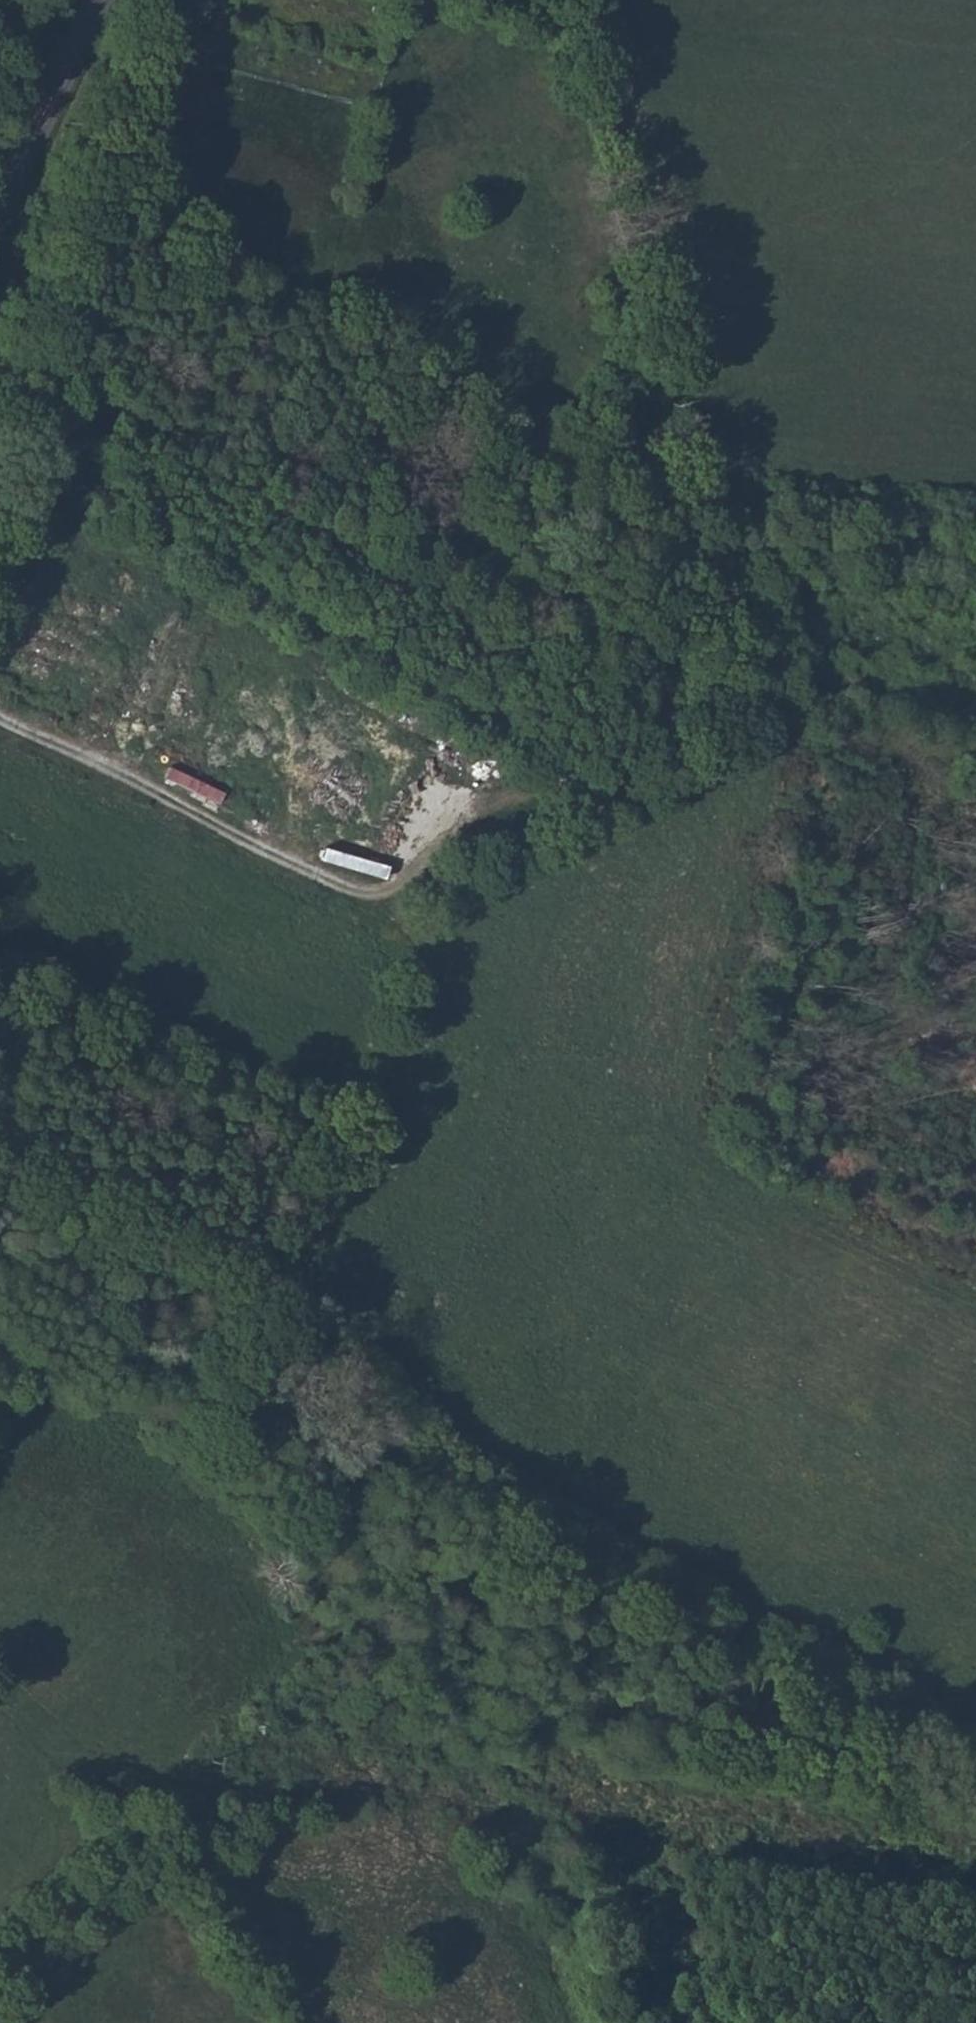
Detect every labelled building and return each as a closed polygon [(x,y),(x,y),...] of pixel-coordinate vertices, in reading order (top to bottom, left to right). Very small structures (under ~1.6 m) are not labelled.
[(216,803),(222,791),(167,766),(162,778),(216,803)]
